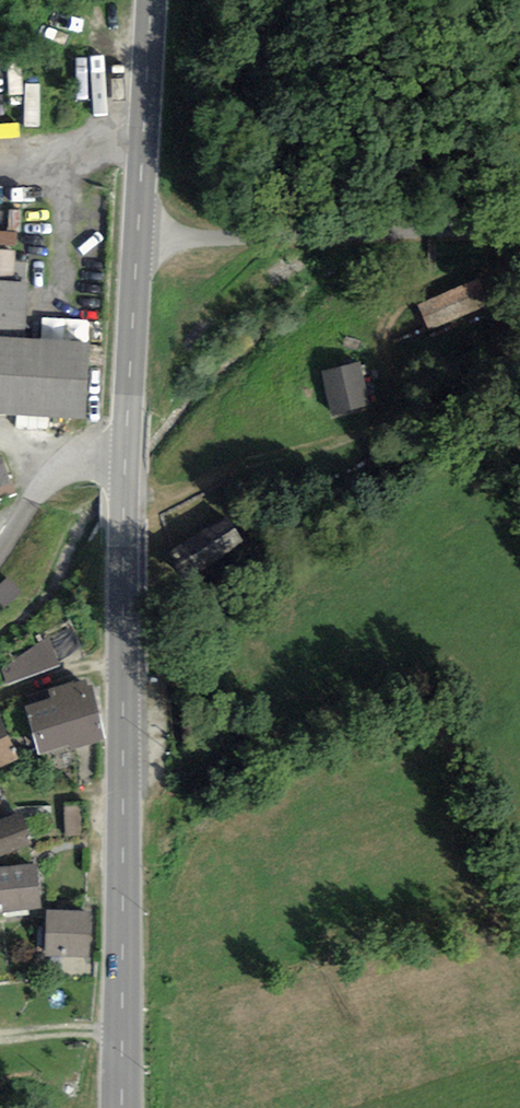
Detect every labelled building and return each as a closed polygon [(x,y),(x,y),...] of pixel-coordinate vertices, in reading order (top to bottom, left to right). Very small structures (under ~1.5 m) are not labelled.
[(480,276),(420,302),(432,328),(491,301),(480,276)] [(68,415),(72,346),(11,343),(14,289),(0,288),(0,412),(68,415)] [(361,361),(323,370),(332,409),(370,400),(361,361)] [(0,457),(0,502),(20,495),(7,454),(0,457)] [(187,582),(250,548),(235,520),(171,554),(187,582)] [(0,591),(0,602),(6,610),(26,594),(14,579),(0,591)] [(0,665),(0,667),(5,685),(60,663),(50,635),(0,665)] [(27,702),(41,749),(71,741),(72,744),(106,734),(91,683),(27,702)] [(18,755),(0,716),(0,764),(18,755)] [(32,843),(21,814),(0,822),(0,855),(32,843)] [(0,866),(0,911),(42,906),(37,862),(0,866)] [(47,906),(46,952),(91,953),(92,908),(47,906)]
